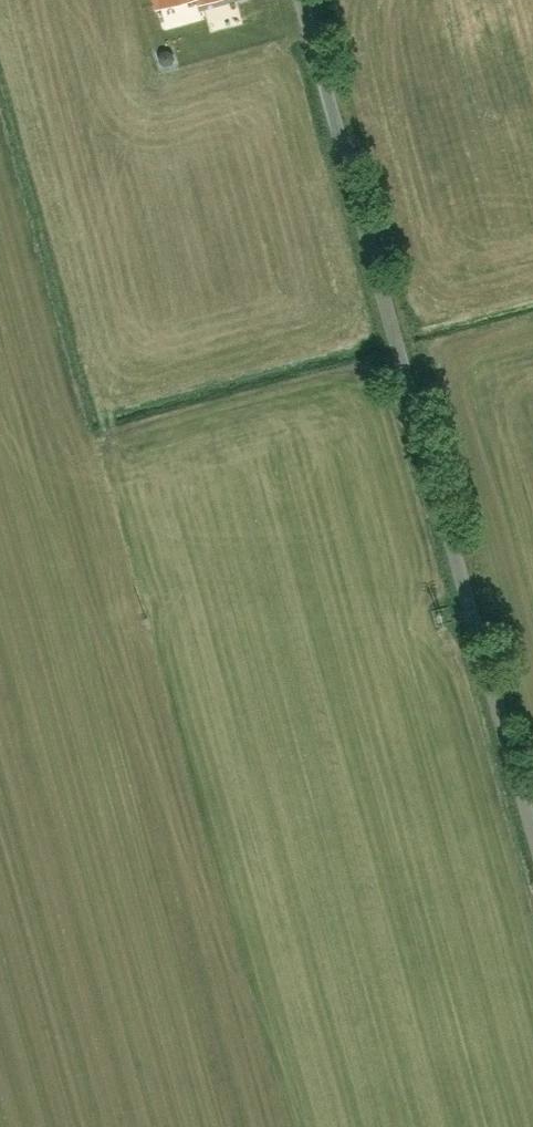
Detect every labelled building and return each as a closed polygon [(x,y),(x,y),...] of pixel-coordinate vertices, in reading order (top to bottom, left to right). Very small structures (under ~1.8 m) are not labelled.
[(158,8),(193,0),(156,0),(158,8)]
